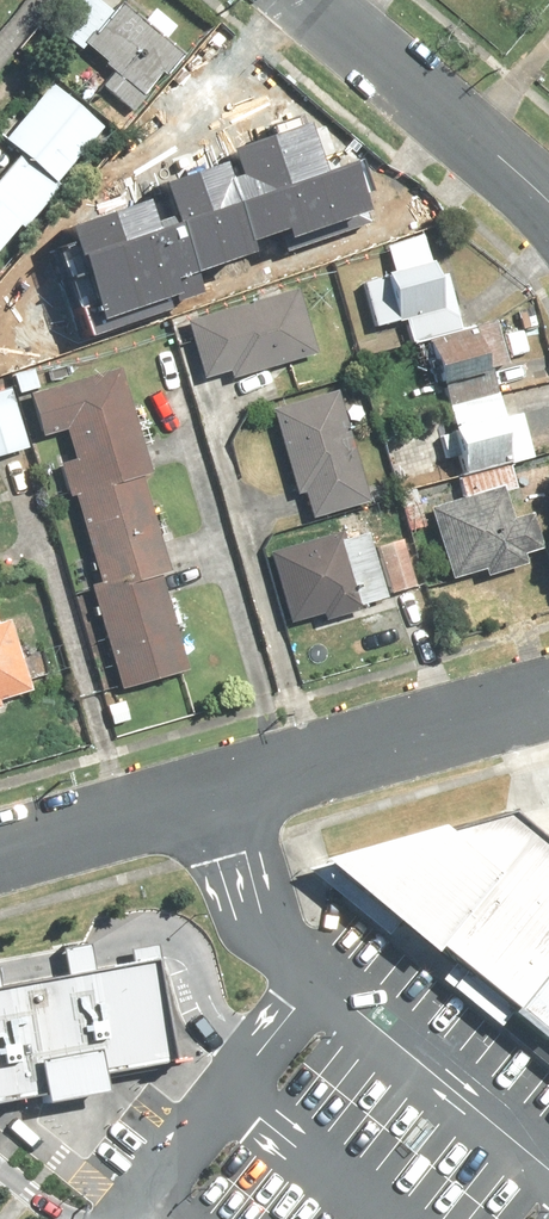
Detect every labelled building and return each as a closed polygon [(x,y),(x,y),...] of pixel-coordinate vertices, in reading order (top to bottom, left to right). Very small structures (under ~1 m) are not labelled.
[(134,121),(188,55),(121,1),(111,14),(94,0),(77,0),(48,35),(105,81),(96,91),(134,121)] [(106,129),(50,84),(0,145),(0,150),(16,163),(0,182),(0,259),(106,129)] [(67,242),(96,335),(211,301),(203,275),(266,255),(263,246),(286,239),(289,250),(382,222),(367,171),(322,185),(306,134),(247,152),(253,174),(232,181),(228,169),(170,186),(176,207),(160,211),(156,200),(75,225),(79,238),(67,242)] [(356,283),(370,335),(403,327),(409,348),(458,335),(438,261),(356,283)] [(293,292),(175,324),(193,389),(311,357),(293,292)] [(495,331),(425,350),(441,408),(511,389),(495,331)] [(114,374),(21,399),(33,444),(55,438),(95,585),(83,588),(112,697),(184,678),(158,581),(170,578),(114,374)] [(25,453),(5,380),(0,381),(0,460),(25,453)] [(335,393),(269,411),(300,526),(366,508),(335,393)] [(441,435),(454,484),(533,463),(520,414),(441,435)] [(425,518),(443,587),(547,559),(528,490),(425,518)] [(359,530),(256,558),(276,632),(380,604),(359,530)] [(0,622),(0,717),(32,709),(8,620),(0,622)] [(508,1004),(548,955),(548,842),(503,808),(443,823),(438,820),(317,851),(322,859),(309,863),(497,1016),(508,1004)] [(66,949),(71,975),(97,970),(93,944),(66,949)] [(133,949),(136,963),(162,958),(160,944),(133,949)] [(508,1004),(548,1038),(548,955),(508,1004)] [(51,1094),(53,1102),(112,1091),(110,1075),(111,1075),(181,1062),(162,958),(136,963),(97,970),(71,975),(3,987),(0,987),(0,1103),(51,1094)]
